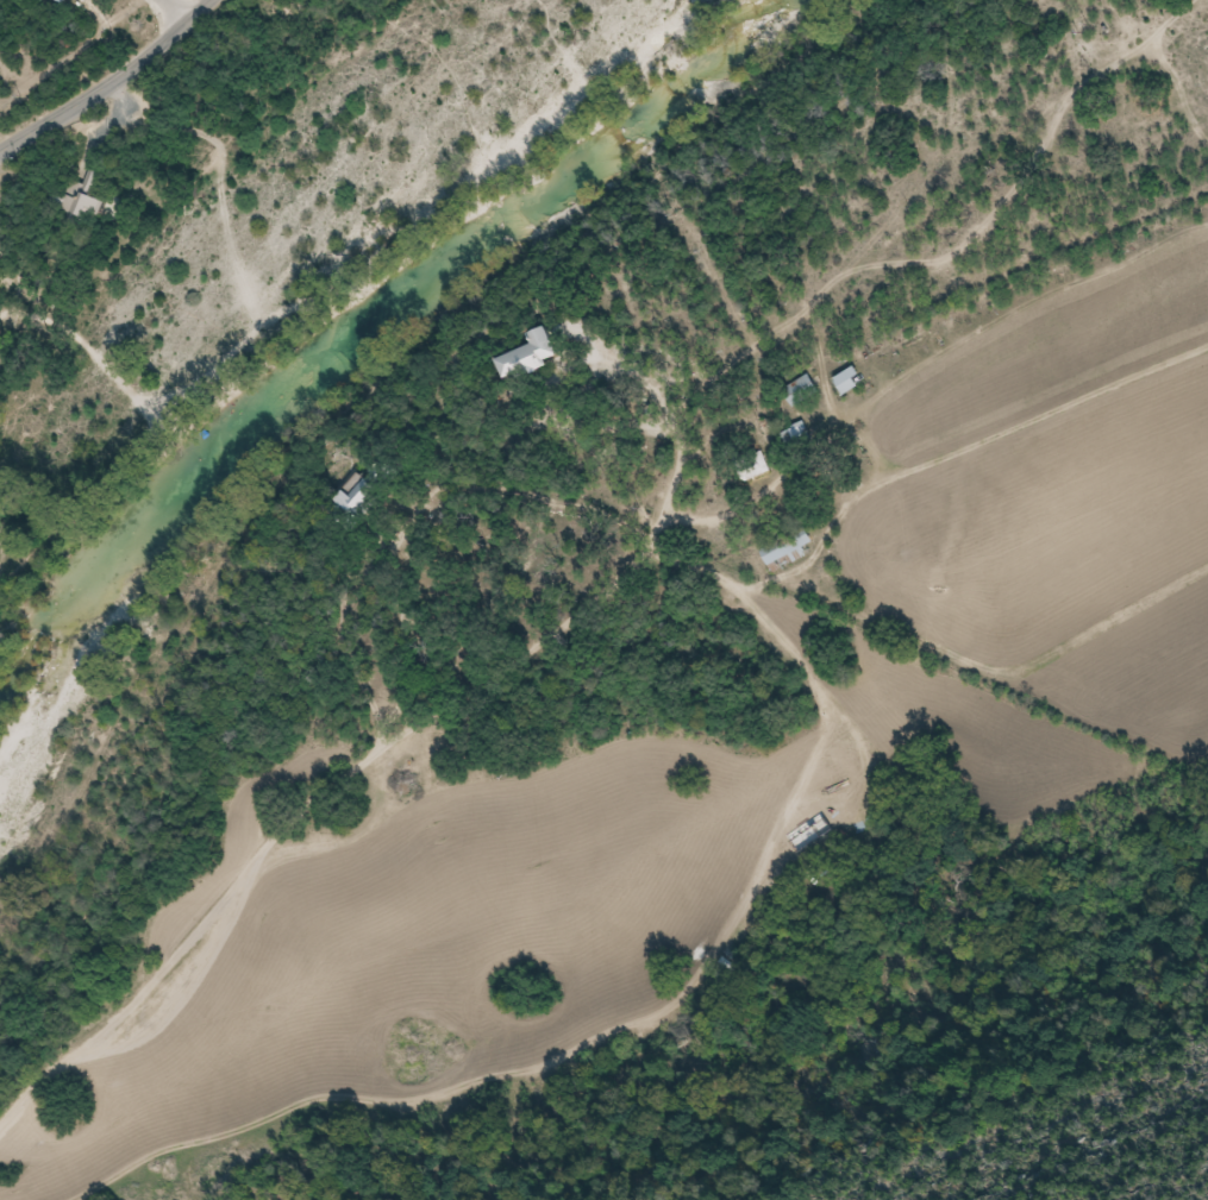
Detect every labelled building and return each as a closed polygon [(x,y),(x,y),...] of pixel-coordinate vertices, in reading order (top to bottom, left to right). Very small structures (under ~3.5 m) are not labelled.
[(108,203),(93,196),(103,175),(91,170),(71,213),(98,225),(108,203)] [(533,334),(538,346),(500,361),(510,384),(554,367),(552,361),(563,357),(552,327),(533,334)] [(834,378),(842,396),(866,387),(860,368),(834,378)] [(820,391),(809,374),(783,391),(795,408),(820,391)] [(811,435),(802,423),(784,435),(793,448),(811,435)] [(770,473),(764,457),(737,466),(743,483),(770,473)] [(362,475),(342,499),(364,517),(400,473),(383,460),(367,479),(362,475)] [(816,543),(810,528),(764,549),(774,573),(813,556),(809,546),(816,543)]
